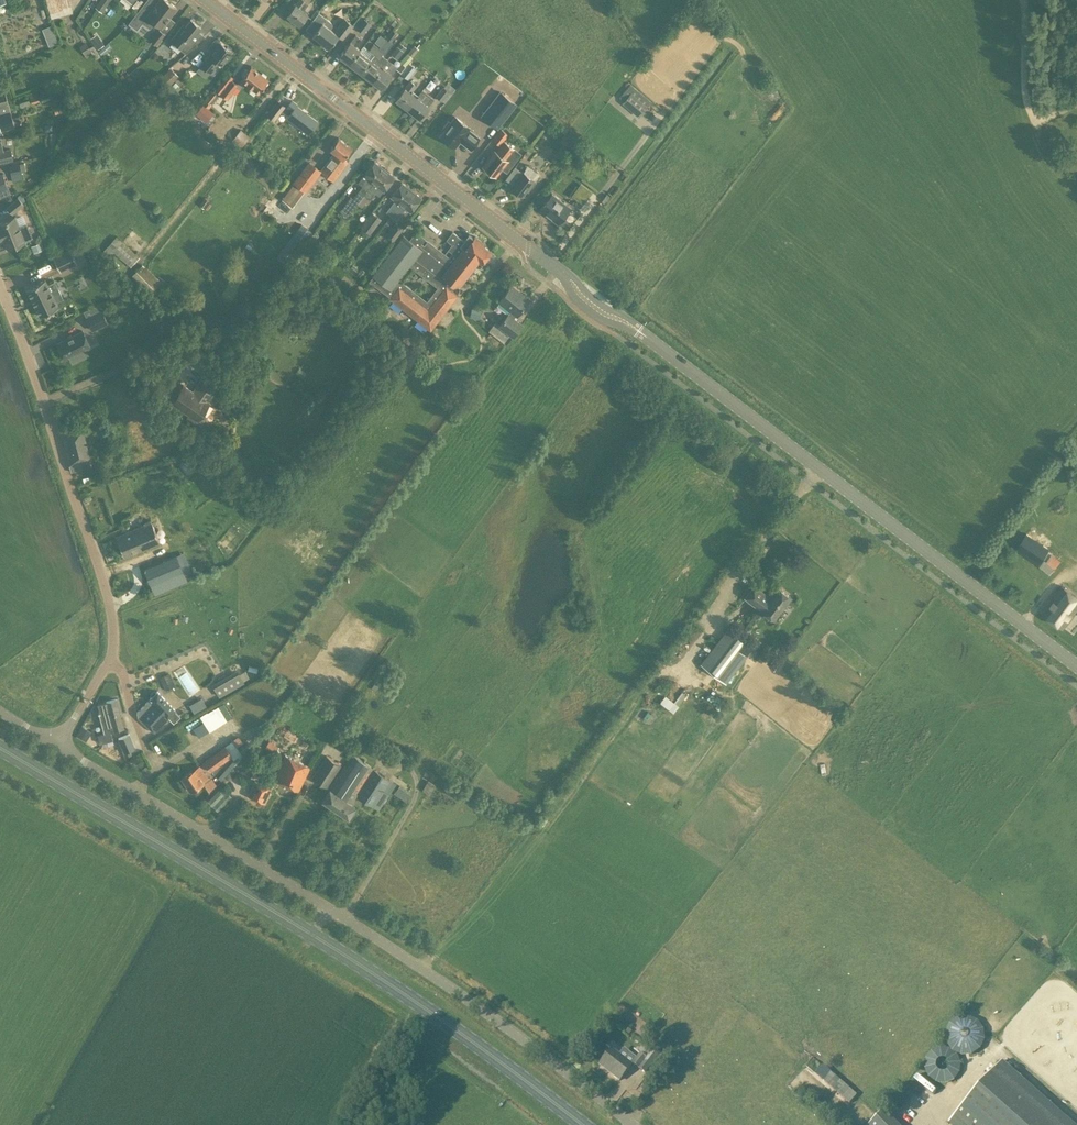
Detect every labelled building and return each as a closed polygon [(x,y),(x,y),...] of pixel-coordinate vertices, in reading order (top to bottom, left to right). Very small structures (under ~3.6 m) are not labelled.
[(51,17),(73,12),(70,0),(47,0),(51,17)] [(95,7),(102,12),(111,0),(100,0),(95,7)] [(133,4),(132,5),(137,9),(144,1),(142,0),(128,0),(133,4)] [(160,28),(169,17),(176,8),(166,0),(146,0),(129,23),(137,29),(142,22),(150,28),(154,23),(160,28)] [(295,4),(286,15),(299,25),(308,14),(306,13),(308,11),(304,8),(308,3),(304,0),(298,0),(295,4)] [(333,31),(330,29),(332,27),(332,26),(332,25),(332,24),(332,22),(331,21),(319,12),(306,29),(313,35),(312,35),(328,48),(338,36),(342,39),(353,25),(345,18),(333,31)] [(364,18),(356,28),(364,34),(371,24),(364,18)] [(394,27),(398,22),(392,18),(388,22),(394,27)] [(185,53),(197,43),(190,38),(193,34),(194,35),(201,27),(190,19),(185,26),(183,24),(171,39),(173,41),(171,43),(185,53)] [(48,45),(58,42),(51,24),(41,28),(48,45)] [(150,40),(156,45),(161,38),(164,33),(159,29),(150,40)] [(397,33),(392,29),(385,38),(386,38),(390,42),(397,33)] [(97,32),(89,37),(96,48),(104,43),(97,32)] [(356,34),(350,42),(339,56),(348,63),(358,49),(358,50),(359,49),(356,46),(361,39),(356,34)] [(200,65),(213,75),(221,65),(221,66),(232,52),(230,51),(231,50),(227,46),(226,48),(215,39),(207,49),(210,52),(200,65)] [(86,57),(96,50),(94,45),(90,48),(86,42),(79,46),(86,57)] [(102,55),(111,47),(107,42),(97,50),(102,55)] [(360,51),(358,50),(358,49),(348,63),(360,72),(379,47),(373,43),(369,49),(364,45),(360,51)] [(385,61),(380,67),(382,68),(372,81),(381,89),(392,74),(396,69),(401,72),(412,58),(419,48),(414,45),(408,53),(407,52),(397,66),(387,59),(385,61)] [(397,59),(404,51),(397,46),(391,54),(397,59)] [(384,51),(379,47),(360,72),(372,81),(382,68),(380,67),(385,61),(380,57),(384,51)] [(409,63),(400,74),(408,79),(416,68),(409,63)] [(240,79),(258,93),(268,80),(250,66),(240,79)] [(179,76),(171,67),(160,76),(169,85),(170,85),(171,86),(174,83),(173,81),(179,76)] [(228,73),(219,85),(225,90),(223,92),(230,97),(233,93),(232,92),(238,84),(232,79),(233,77),(228,73)] [(410,80),(405,88),(404,88),(395,100),(407,109),(422,89),(418,95),(413,91),(417,85),(410,80)] [(447,81),(444,86),(452,91),(455,87),(447,81)] [(651,102),(630,84),(619,97),(624,101),(622,103),(638,117),(651,102)] [(443,86),(435,97),(442,101),(450,91),(443,86)] [(434,98),(422,89),(407,109),(419,118),(428,106),(434,98)] [(52,96),(51,92),(39,96),(41,100),(52,96)] [(15,126),(15,125),(22,123),(16,102),(9,104),(6,93),(0,94),(0,130),(15,126)] [(32,103),(39,101),(37,93),(29,95),(32,103)] [(499,96),(481,119),(495,130),(513,106),(499,96)] [(20,106),(30,103),(28,98),(19,100),(20,106)] [(274,121),(285,106),(278,100),(266,115),(274,121)] [(291,100),(286,108),(291,112),(287,118),(290,120),(288,122),(294,126),(295,125),(308,134),(317,122),(296,106),(297,105),(291,100)] [(214,128),(221,119),(211,111),(204,120),(214,128)] [(470,128),(455,116),(451,122),(450,122),(448,121),(443,128),(445,129),(440,135),(455,147),(455,146),(461,139),(465,142),(464,143),(470,149),(478,138),(479,137),(469,129),(470,128)] [(499,145),(508,134),(501,129),(492,140),(499,145)] [(101,151),(109,144),(101,135),(93,142),(101,151)] [(292,183),(294,184),(282,199),(292,207),(304,192),(305,193),(321,172),(333,182),(348,162),(343,158),(351,147),(338,137),(329,149),(333,152),(320,170),(308,161),(292,183)] [(504,140),(496,152),(494,150),(487,158),(488,159),(482,166),(489,171),(489,173),(491,175),(493,175),(495,176),(501,168),(502,169),(507,172),(513,165),(508,161),(506,160),(515,148),(504,140)] [(6,161),(13,160),(11,148),(0,151),(0,163),(6,161)] [(374,161),(363,175),(358,182),(362,186),(353,198),(350,196),(339,210),(348,216),(358,203),(384,169),(374,161)] [(9,166),(11,174),(26,171),(24,163),(9,166)] [(523,173),(522,172),(515,167),(505,179),(513,185),(510,188),(522,197),(526,191),(528,193),(536,183),(533,181),(540,175),(538,171),(531,166),(527,164),(523,173)] [(394,176),(384,169),(358,203),(362,207),(369,199),(378,187),(383,191),(394,176)] [(0,171),(0,196),(0,198),(10,194),(1,171),(0,171)] [(397,184),(392,179),(386,187),(391,191),(397,184)] [(390,196),(395,200),(386,211),(391,216),(411,189),(401,182),(390,196)] [(581,182),(571,195),(582,203),(592,189),(581,182)] [(411,189),(391,216),(396,220),(405,208),(410,211),(421,197),(411,189)] [(558,223),(570,208),(551,194),(539,209),(558,223)] [(18,197),(6,207),(12,214),(24,204),(18,197)] [(370,234),(381,219),(372,212),(361,227),(370,234)] [(31,237),(26,224),(19,227),(15,217),(0,223),(0,239),(1,241),(3,240),(7,249),(25,241),(24,240),(31,237)] [(403,228),(396,222),(385,235),(393,241),(403,228)] [(276,257),(287,266),(289,264),(296,270),(302,263),(293,256),(308,239),(318,248),(322,243),(312,234),(313,233),(302,224),(292,236),(283,229),(278,235),(287,243),(284,246),(280,242),(272,251),(277,256),(276,257)] [(423,245),(411,236),(408,240),(403,235),(372,275),(373,276),(369,281),(388,295),(390,297),(389,298),(430,330),(458,294),(452,290),(455,286),(457,287),(478,261),(481,263),(490,251),(482,245),(484,243),(474,236),(473,238),(468,234),(463,241),(458,236),(452,231),(445,240),(451,244),(447,249),(452,253),(447,260),(425,243),(423,245)] [(139,257),(116,236),(107,246),(131,267),(139,257)] [(53,257),(60,271),(77,263),(70,249),(53,257)] [(132,275),(156,300),(161,295),(160,294),(165,290),(162,287),(165,285),(146,266),(145,266),(143,264),(132,275)] [(25,288),(38,317),(57,310),(55,306),(62,304),(51,280),(46,283),(44,278),(25,288)] [(57,280),(60,295),(66,293),(63,279),(57,280)] [(119,281),(110,287),(113,291),(109,293),(112,298),(124,290),(119,281)] [(499,301),(499,302),(497,306),(507,314),(500,323),(496,320),(488,331),(506,344),(512,336),(513,337),(523,323),(514,317),(516,315),(529,299),(511,285),(499,301)] [(362,316),(366,310),(357,303),(353,309),(362,316)] [(472,304),(470,316),(480,318),(482,306),(472,304)] [(92,329),(107,322),(102,312),(87,319),(92,329)] [(83,331),(57,343),(65,359),(91,347),(83,331)] [(182,343),(171,358),(179,363),(190,348),(182,343)] [(207,417),(202,414),(209,403),(209,402),(221,384),(207,375),(195,393),(183,385),(170,403),(188,415),(185,419),(199,428),(207,417)] [(98,408),(94,398),(88,401),(92,411),(98,408)] [(91,467),(82,426),(61,431),(71,472),(91,467)] [(189,457),(179,462),(184,474),(195,469),(189,457)] [(243,480),(251,470),(236,457),(228,468),(243,480)] [(159,542),(150,520),(143,523),(143,524),(115,536),(124,557),(159,542)] [(1048,551),(1051,547),(1042,541),(1039,546),(1025,536),(1016,549),(1039,564),(1037,566),(1050,575),(1060,560),(1048,551)] [(176,555),(143,569),(154,595),(187,581),(176,555)] [(791,597),(777,586),(769,597),(753,585),(744,596),(760,608),(759,609),(773,620),(791,597)] [(1063,628),(1076,608),(1076,597),(1063,586),(1043,613),(1063,628)] [(725,684),(754,646),(729,626),(700,664),(725,684)] [(219,697),(244,682),(237,670),(212,685),(219,697)] [(160,677),(166,690),(171,688),(175,686),(170,673),(160,677)] [(150,695),(152,696),(136,712),(137,716),(154,732),(167,719),(166,718),(167,717),(173,723),(180,716),(174,710),(174,709),(161,695),(157,692),(156,692),(154,690),(150,695)] [(664,694),(659,702),(673,711),(678,704),(664,694)] [(123,728),(116,699),(105,702),(97,704),(101,720),(110,718),(113,731),(123,728)] [(194,714),(203,708),(203,709),(206,707),(200,699),(188,707),(194,714)] [(91,732),(82,726),(77,735),(86,740),(91,732)] [(114,743),(111,733),(100,737),(104,747),(114,743)] [(135,748),(129,733),(117,738),(123,753),(135,748)] [(239,735),(226,741),(233,757),(240,753),(236,745),(242,742),(239,735)] [(210,772),(231,757),(224,746),(222,748),(202,762),(210,772)] [(329,789),(326,794),(322,800),(348,818),(355,806),(349,802),(354,795),(378,810),(389,793),(395,793),(406,800),(411,792),(409,791),(412,787),(399,778),(396,783),(372,768),(351,754),(329,789)] [(285,755),(282,759),(273,779),(297,791),(299,787),(307,771),(310,767),(285,755)] [(326,787),(340,765),(326,756),(312,778),(326,787)] [(203,772),(199,765),(181,777),(190,791),(203,783),(199,776),(203,772)] [(428,780),(422,790),(429,794),(435,784),(428,780)] [(252,798),(260,802),(264,804),(271,789),(254,781),(247,796),(252,798)] [(217,811),(231,796),(222,788),(208,803),(217,811)] [(961,1068),(960,1055),(979,1054),(984,1041),(983,1022),(970,1017),(951,1019),(947,1030),(948,1048),(931,1049),(925,1063),(926,1078),(940,1083),(956,1082),(961,1068)] [(663,1057),(645,1043),(639,1052),(640,1053),(632,1064),(645,1074),(655,1061),(658,1064),(663,1057)] [(611,1074),(610,1075),(619,1082),(631,1066),(611,1050),(600,1064),(611,1074)] [(1003,1062),(949,1123),(951,1124),(1074,1124),(1003,1062)] [(816,1074),(850,1104),(857,1096),(823,1066),(816,1074)] [(884,1111),(870,1124),(898,1124),(884,1111)]
